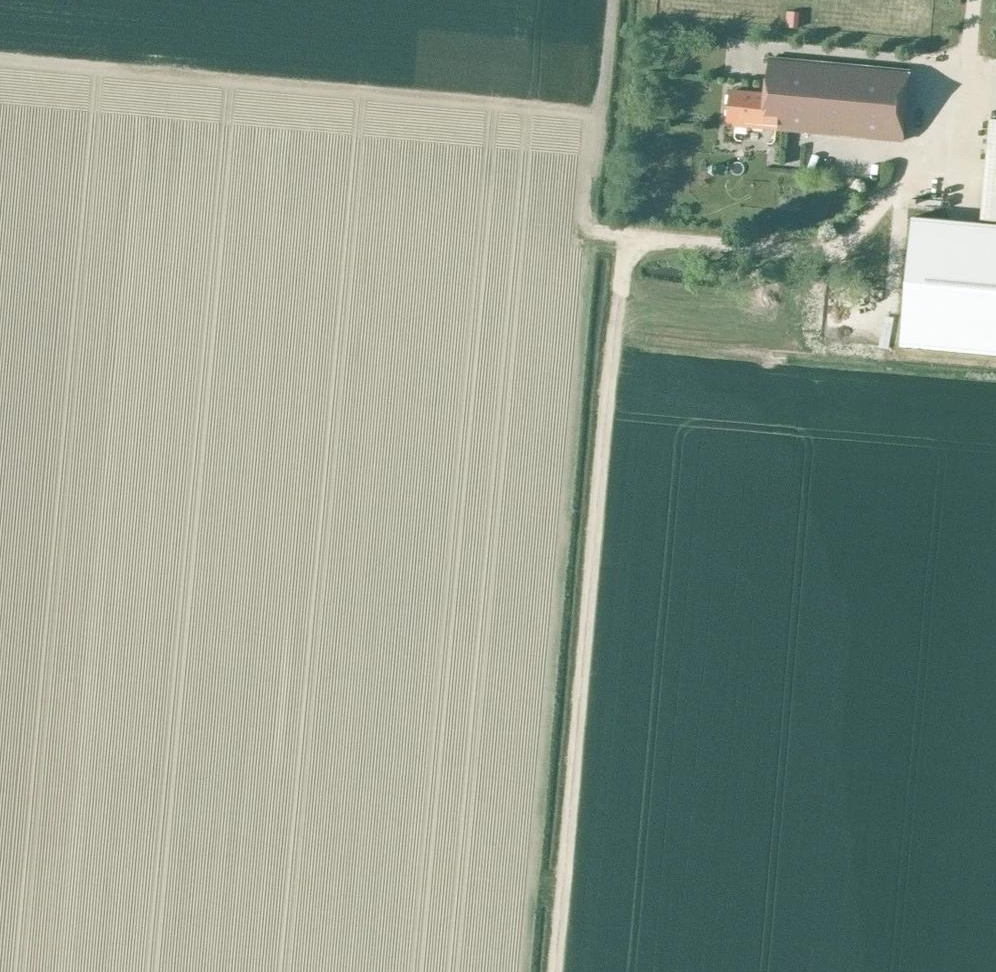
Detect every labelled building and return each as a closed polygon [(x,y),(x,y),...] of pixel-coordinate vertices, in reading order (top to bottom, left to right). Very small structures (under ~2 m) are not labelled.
[(735,125),(907,140),(913,70),(778,57),(774,95),(732,91),(730,122),(735,122),(735,125)] [(970,123),(970,110),(955,110),(954,123),(970,123)] [(982,219),(995,220),(995,119),(991,118),(982,219)] [(913,216),(901,346),(995,354),(995,224),(913,216)]
